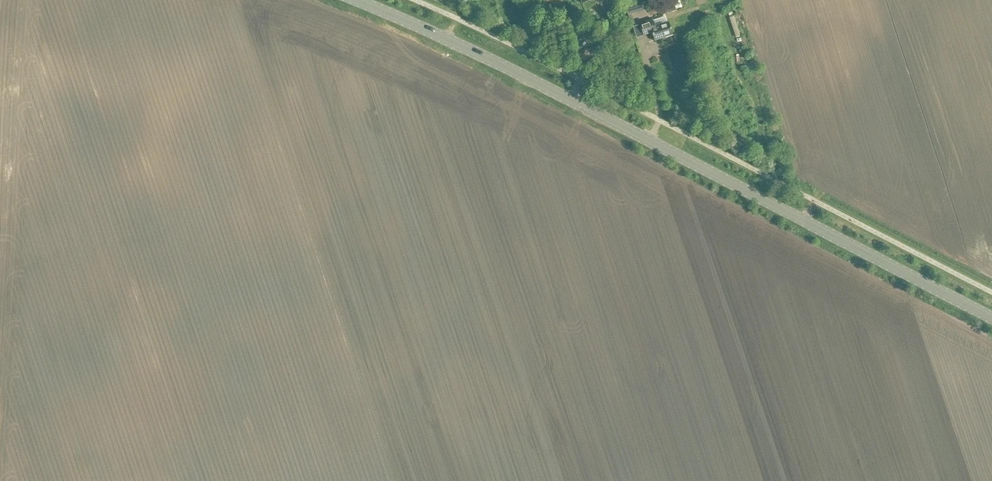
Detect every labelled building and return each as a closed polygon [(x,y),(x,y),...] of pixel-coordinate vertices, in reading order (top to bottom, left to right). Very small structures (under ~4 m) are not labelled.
[(675,11),(672,0),(664,0),(668,13),(675,11)] [(627,16),(643,11),(640,3),(625,8),(627,16)] [(639,24),(639,25),(631,27),(635,39),(643,36),(643,37),(652,34),(654,42),(673,35),(669,23),(655,27),(653,21),(653,19),(639,24)]
